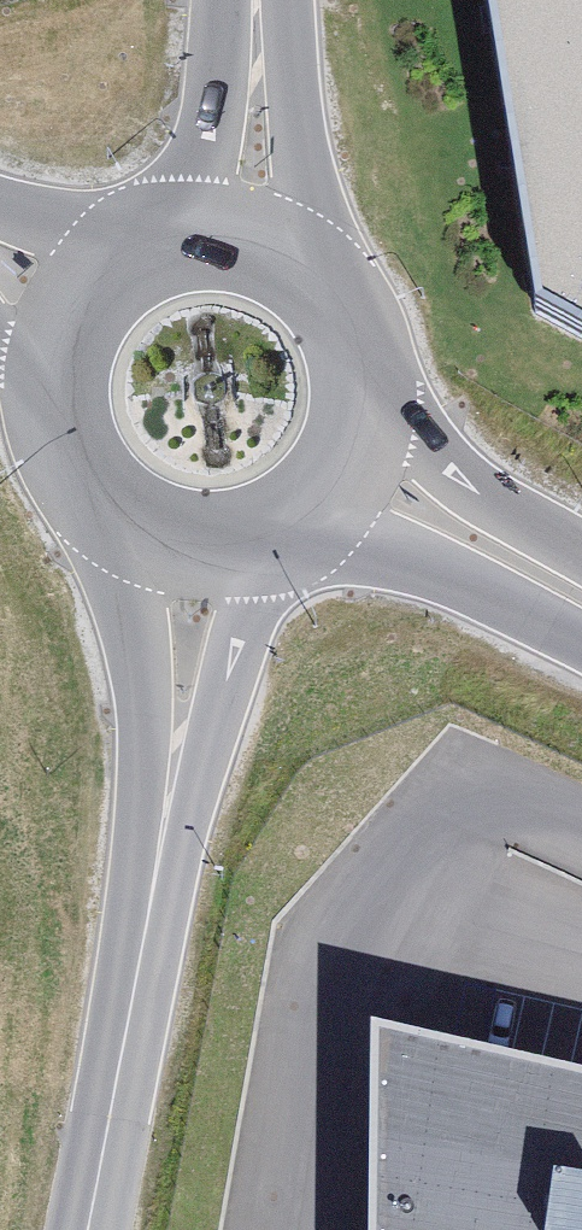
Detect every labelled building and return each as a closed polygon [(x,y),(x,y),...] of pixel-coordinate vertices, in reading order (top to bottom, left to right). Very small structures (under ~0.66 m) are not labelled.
[(536,314),(581,340),(581,0),(485,0),(536,314)] [(358,1018),(356,1229),(581,1229),(581,1069),(358,1018)]
